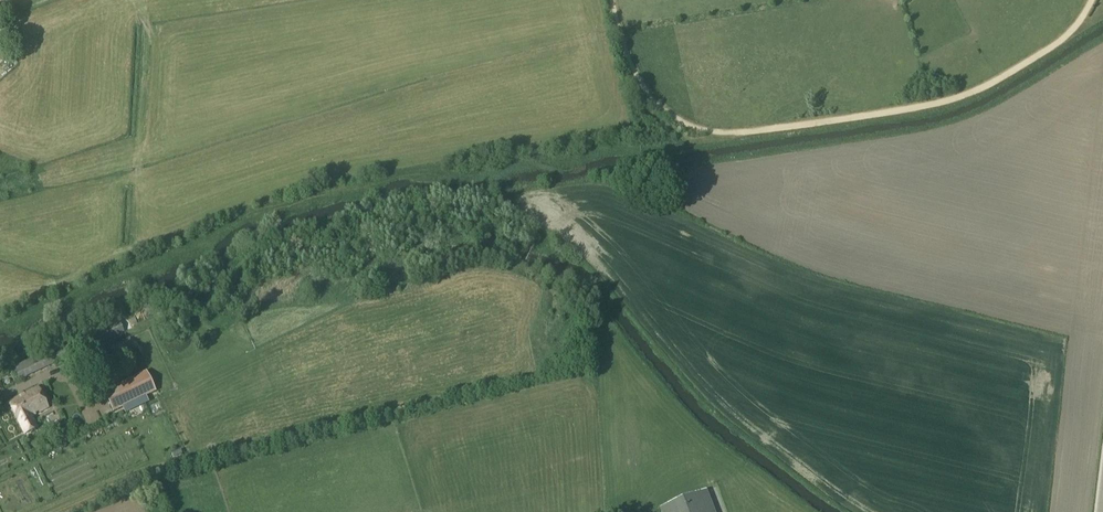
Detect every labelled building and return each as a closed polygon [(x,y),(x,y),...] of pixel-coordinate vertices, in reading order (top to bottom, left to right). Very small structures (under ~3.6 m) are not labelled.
[(118,319),(48,351),(54,366),(125,333),(118,319)] [(130,339),(111,349),(116,359),(135,350),(130,339)] [(104,354),(90,360),(95,371),(109,364),(104,354)] [(19,364),(11,368),(17,383),(26,379),(19,364)] [(148,376),(105,396),(114,416),(158,396),(148,376)] [(39,390),(10,404),(25,435),(27,434),(28,435),(31,434),(32,432),(37,429),(31,417),(48,408),(39,390)] [(660,508),(662,511),(715,511),(707,491),(660,508)]
